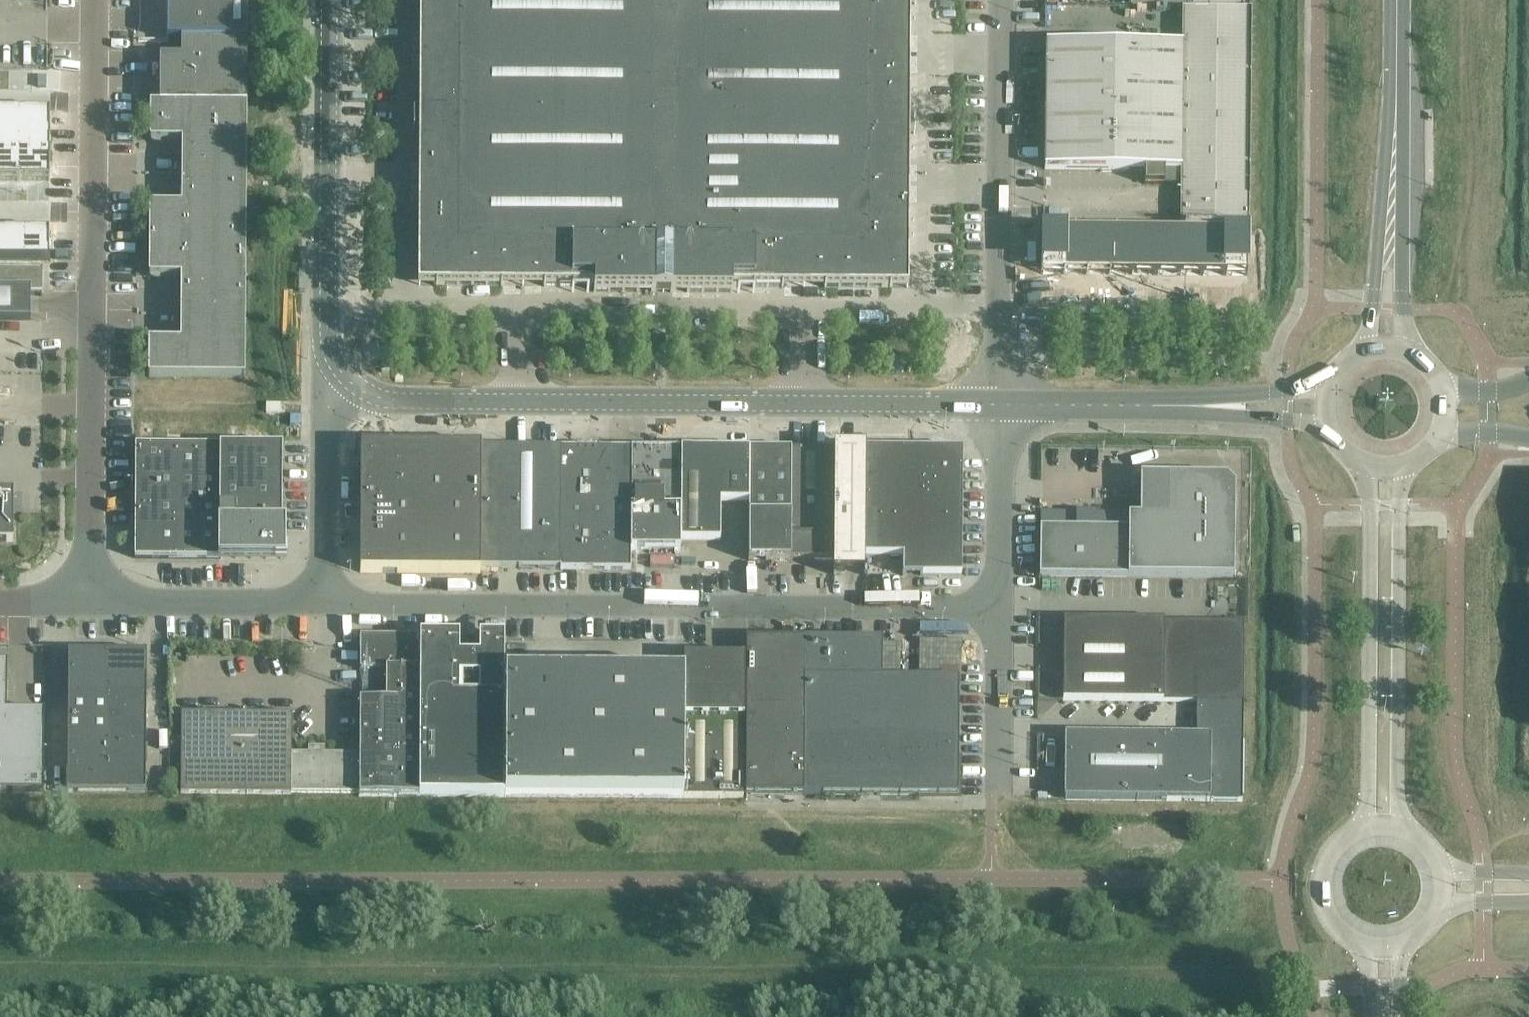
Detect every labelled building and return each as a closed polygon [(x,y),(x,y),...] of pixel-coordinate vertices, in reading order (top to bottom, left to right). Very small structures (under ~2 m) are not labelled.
[(167,40),(181,40),(247,41),(248,0),(168,0),(167,40)] [(910,34),(910,0),(420,0),(418,285),(594,286),(594,292),(625,292),(733,292),(733,287),(909,288),(909,272),(910,34)] [(1249,228),(1251,9),(1183,9),(1182,45),(1046,44),(1045,169),(1145,170),(1145,184),(1181,184),(1181,227),(1249,228)] [(247,106),(247,41),(181,40),(181,58),(160,58),(160,105),(247,106)] [(247,106),(160,105),(150,105),(150,141),(182,141),(182,173),(247,174),(247,106)] [(14,148),(14,112),(0,112),(0,148),(14,148)] [(14,112),(14,148),(45,148),(45,112),(14,112)] [(14,180),(14,148),(0,148),(0,180),(14,180)] [(14,148),(14,180),(45,180),(45,148),(14,148)] [(246,242),(247,174),(182,173),(182,205),(150,205),(149,241),(246,242)] [(19,261),(19,230),(0,230),(0,261),(19,261)] [(19,230),(19,261),(45,261),(45,230),(19,230)] [(1040,231),(1040,274),(1247,275),(1247,232),(1040,231)] [(246,310),(246,242),(149,241),(149,277),(181,277),(181,309),(246,310)] [(31,291),(43,291),(43,269),(0,268),(0,320),(31,320),(31,291)] [(1188,314),(1188,289),(1188,288),(1078,287),(1078,313),(1188,314)] [(245,378),(246,310),(181,309),(181,341),(149,341),(149,377),(245,378)] [(282,525),(283,447),(220,446),(136,445),(135,558),(218,559),(218,562),(286,562),(286,525),(282,525)] [(481,567),(481,447),(361,446),(361,572),(481,573),(481,567)] [(561,568),(562,447),(481,447),(481,567),(561,568)] [(631,569),(632,549),(632,448),(562,447),(561,568),(561,569),(631,569)] [(681,550),(681,540),(681,448),(632,448),(632,549),(681,550)] [(749,501),(749,449),(681,448),(681,540),(721,540),(721,501),(749,501)] [(791,561),(791,449),(749,449),(749,501),(749,560),(791,561)] [(833,561),(833,449),(791,449),(791,561),(833,561)] [(833,449),(833,561),(865,561),(865,556),(865,449),(833,449)] [(962,576),(962,495),(963,450),(865,449),(865,556),(903,556),(903,575),(962,576)] [(1234,569),(1235,486),(1226,477),(1169,477),(1169,517),(1129,516),(1128,528),(1041,527),(1040,576),(1234,578),(1234,569)] [(14,542),(14,492),(0,492),(0,541),(14,542)] [(1244,702),(1244,622),(1064,620),(1063,700),(1197,702),(1244,702)] [(419,796),(420,636),(360,636),(360,670),(386,670),(386,684),(373,684),(373,700),(360,700),(360,754),(359,793),(359,796),(419,796)] [(504,797),(504,676),(504,637),(480,637),(480,657),(460,656),(460,637),(421,637),(420,636),(419,796),(504,797)] [(958,796),(959,679),(882,679),(882,640),(747,640),(746,794),(958,796)] [(107,700),(108,653),(69,653),(68,699),(107,700)] [(147,700),(147,653),(108,653),(107,700),(147,700)] [(744,798),(744,658),(684,657),(684,677),(684,798),(744,798)] [(45,712),(7,712),(8,664),(0,664),(0,793),(44,793),(45,712)] [(684,798),(684,677),(506,676),(505,797),(684,798)] [(107,723),(107,700),(68,699),(68,723),(107,723)] [(147,723),(147,700),(107,700),(107,723),(147,723)] [(1242,801),(1244,702),(1197,702),(1197,737),(1065,736),(1064,800),(1242,801)] [(359,793),(360,754),(325,753),(325,747),(309,747),(309,753),(292,753),(292,714),(182,713),(181,794),(292,794),(292,793),(359,793)] [(107,746),(107,723),(68,723),(68,746),(107,746)] [(146,746),(147,723),(107,723),(107,746),(146,746)] [(107,769),(107,746),(68,746),(68,769),(107,769)] [(146,770),(146,746),(107,746),(107,769),(146,770)] [(107,793),(107,769),(68,769),(68,792),(107,793)] [(146,793),(146,770),(107,769),(107,793),(146,793)]
